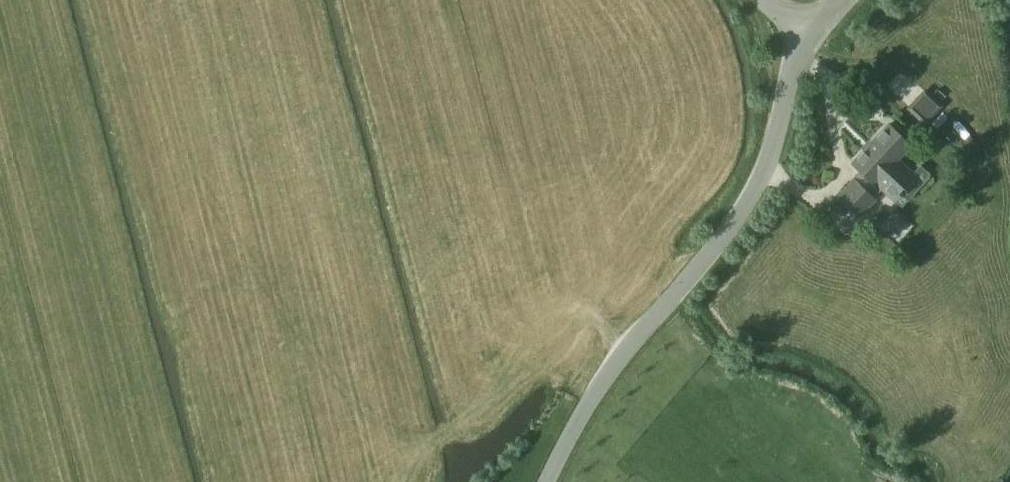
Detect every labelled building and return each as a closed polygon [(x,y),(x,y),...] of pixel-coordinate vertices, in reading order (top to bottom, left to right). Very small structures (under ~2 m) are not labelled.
[(925,123),(941,105),(925,90),(908,107),(925,123)] [(898,161),(897,160),(910,145),(888,124),(852,162),(874,184),(875,182),(894,200),(900,194),(901,195),(903,192),(903,191),(916,177),(898,161)] [(853,180),(838,196),(859,215),(874,199),(853,180)]
